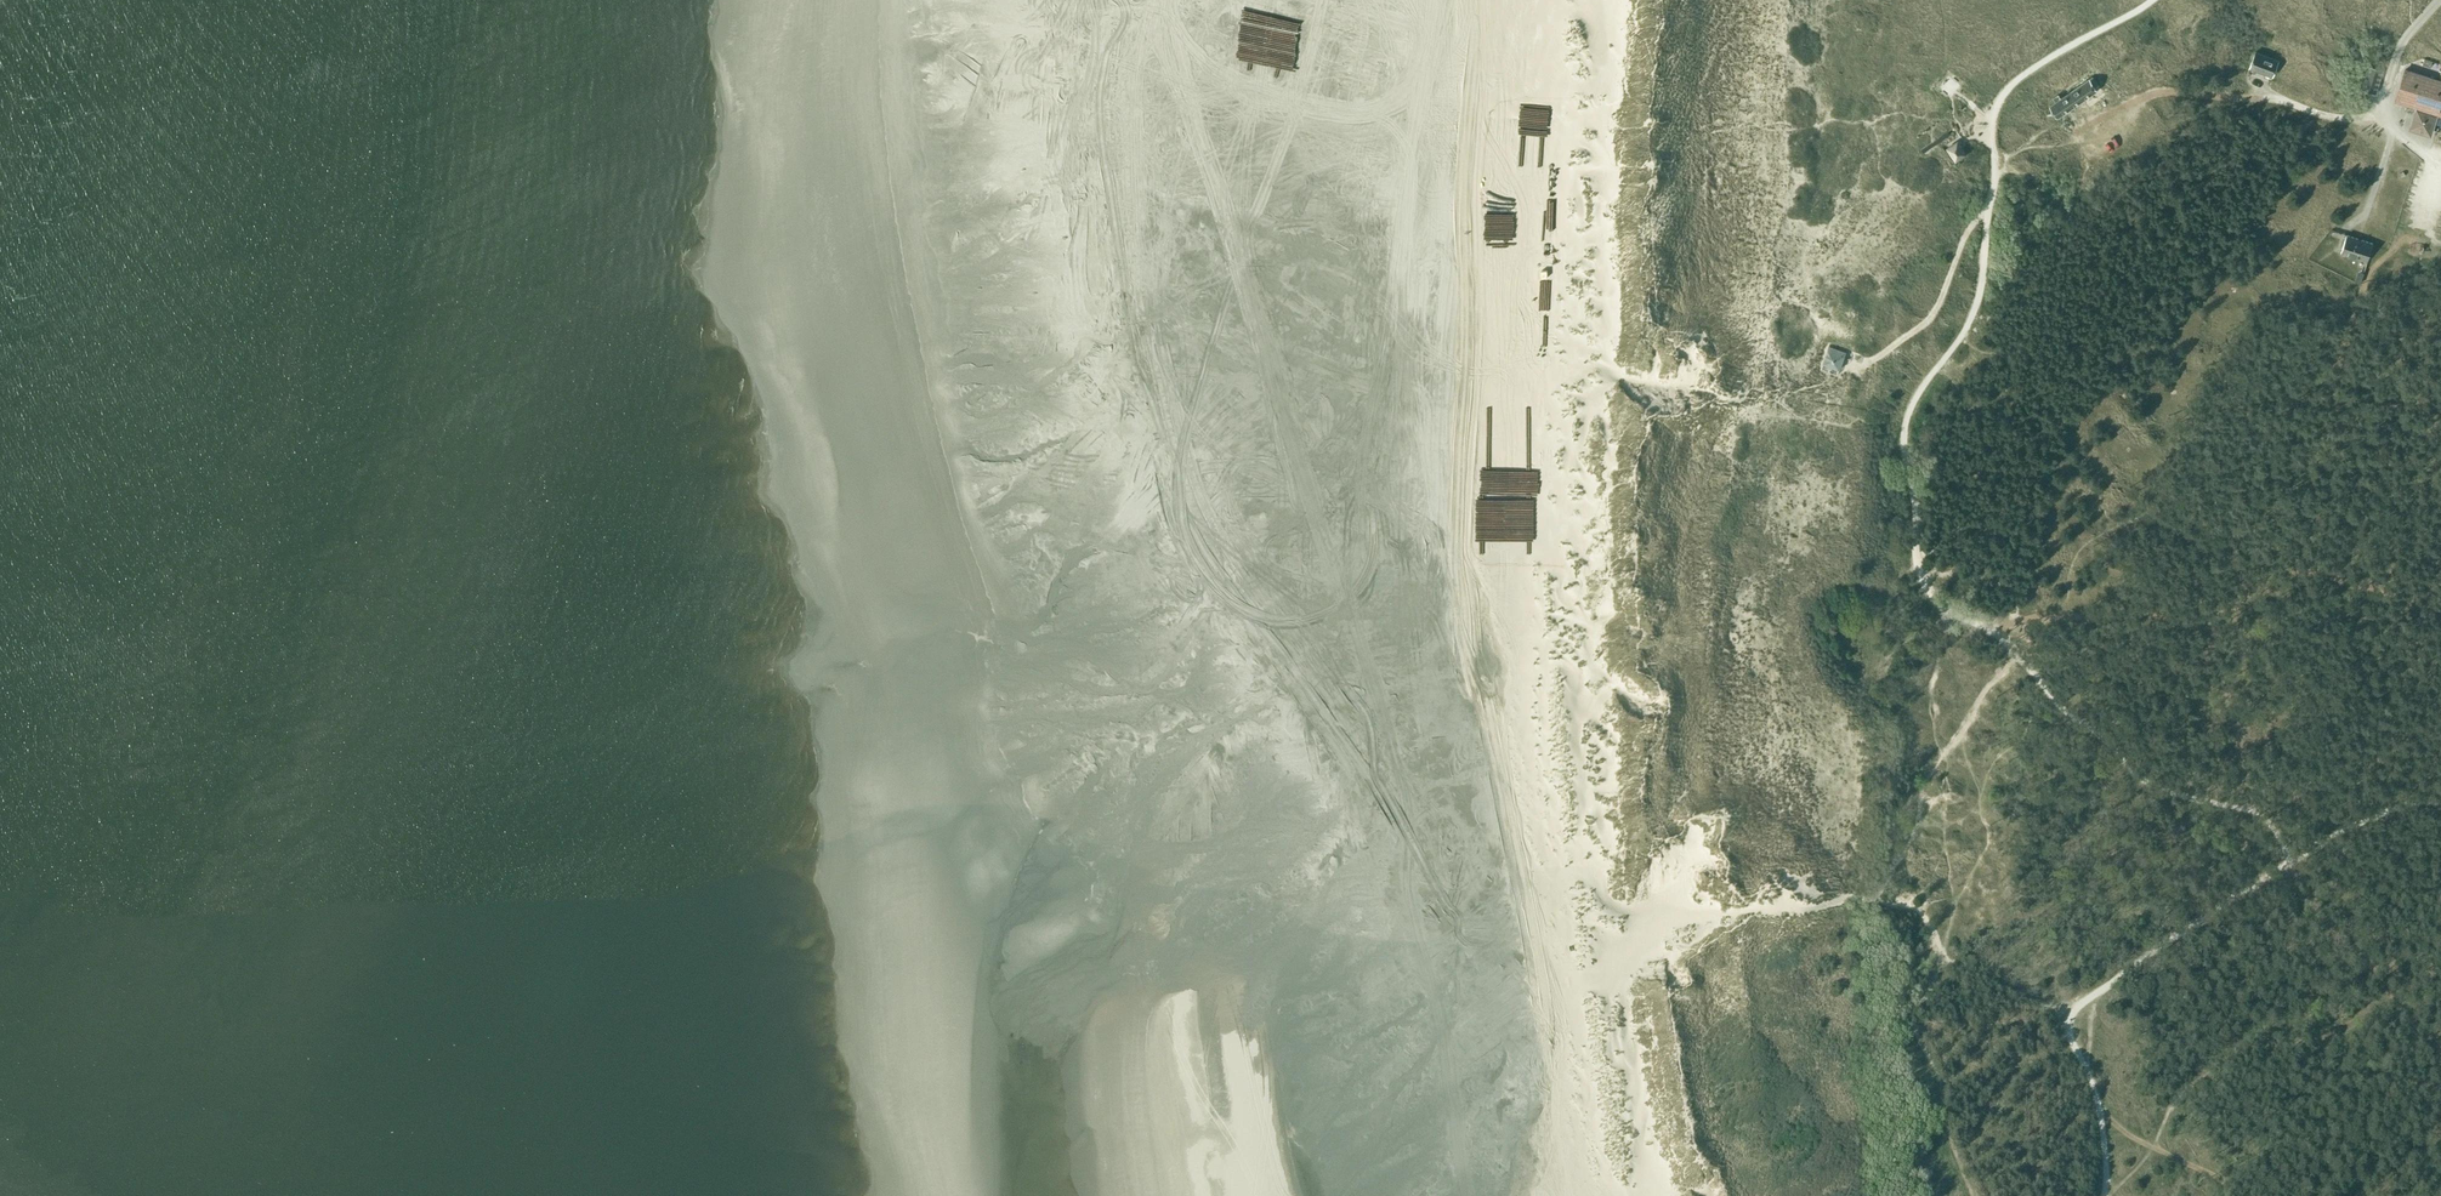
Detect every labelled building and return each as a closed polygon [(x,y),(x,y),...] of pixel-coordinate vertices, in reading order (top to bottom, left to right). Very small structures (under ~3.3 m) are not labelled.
[(2272,75),(2278,61),(2255,52),(2250,67),(2272,75)] [(2369,66),(2361,89),(2376,93),(2383,70),(2369,66)] [(2415,106),(2421,108),(2420,110),(2417,109),(2411,128),(2429,134),(2435,115),(2433,114),(2433,112),(2440,114),(2440,81),(2405,69),(2395,100),(2415,106)] [(1960,158),(1966,154),(1959,143),(1961,142),(1959,140),(1947,148),(1953,157),(1957,154),(1960,158)] [(2367,261),(2373,243),(2346,235),(2341,252),(2367,261)] [(1840,369),(1846,352),(1830,346),(1823,363),(1840,369)]
